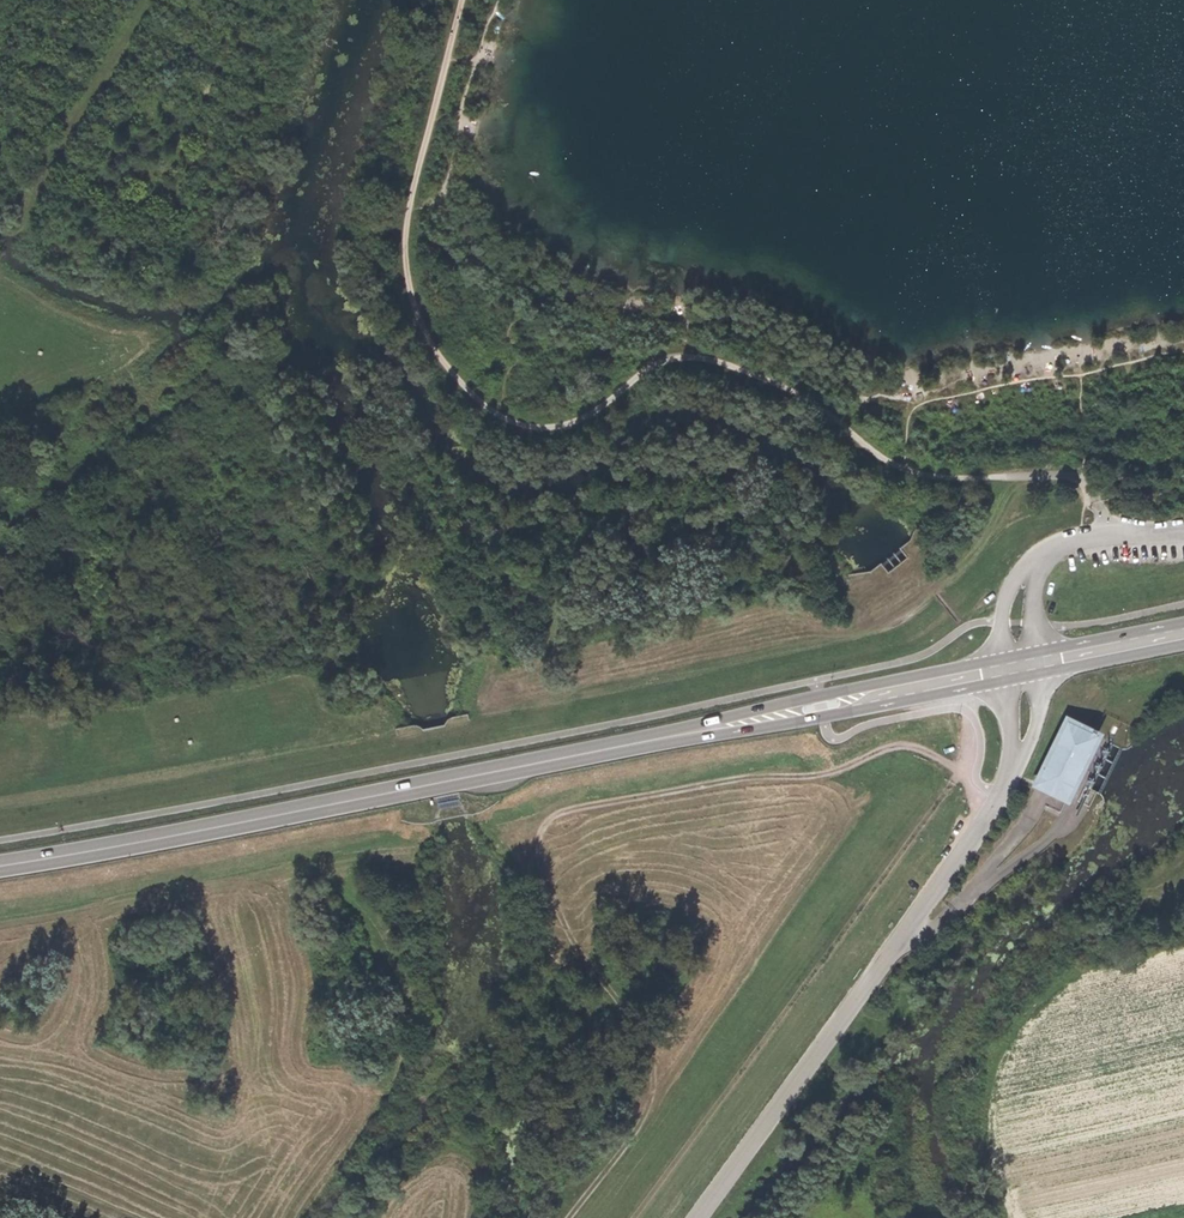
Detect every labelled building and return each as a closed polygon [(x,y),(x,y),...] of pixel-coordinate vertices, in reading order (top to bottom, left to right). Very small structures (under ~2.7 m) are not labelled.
[(1114,745),(1066,719),(1033,784),(1082,808),(1092,790),(1114,745)]
